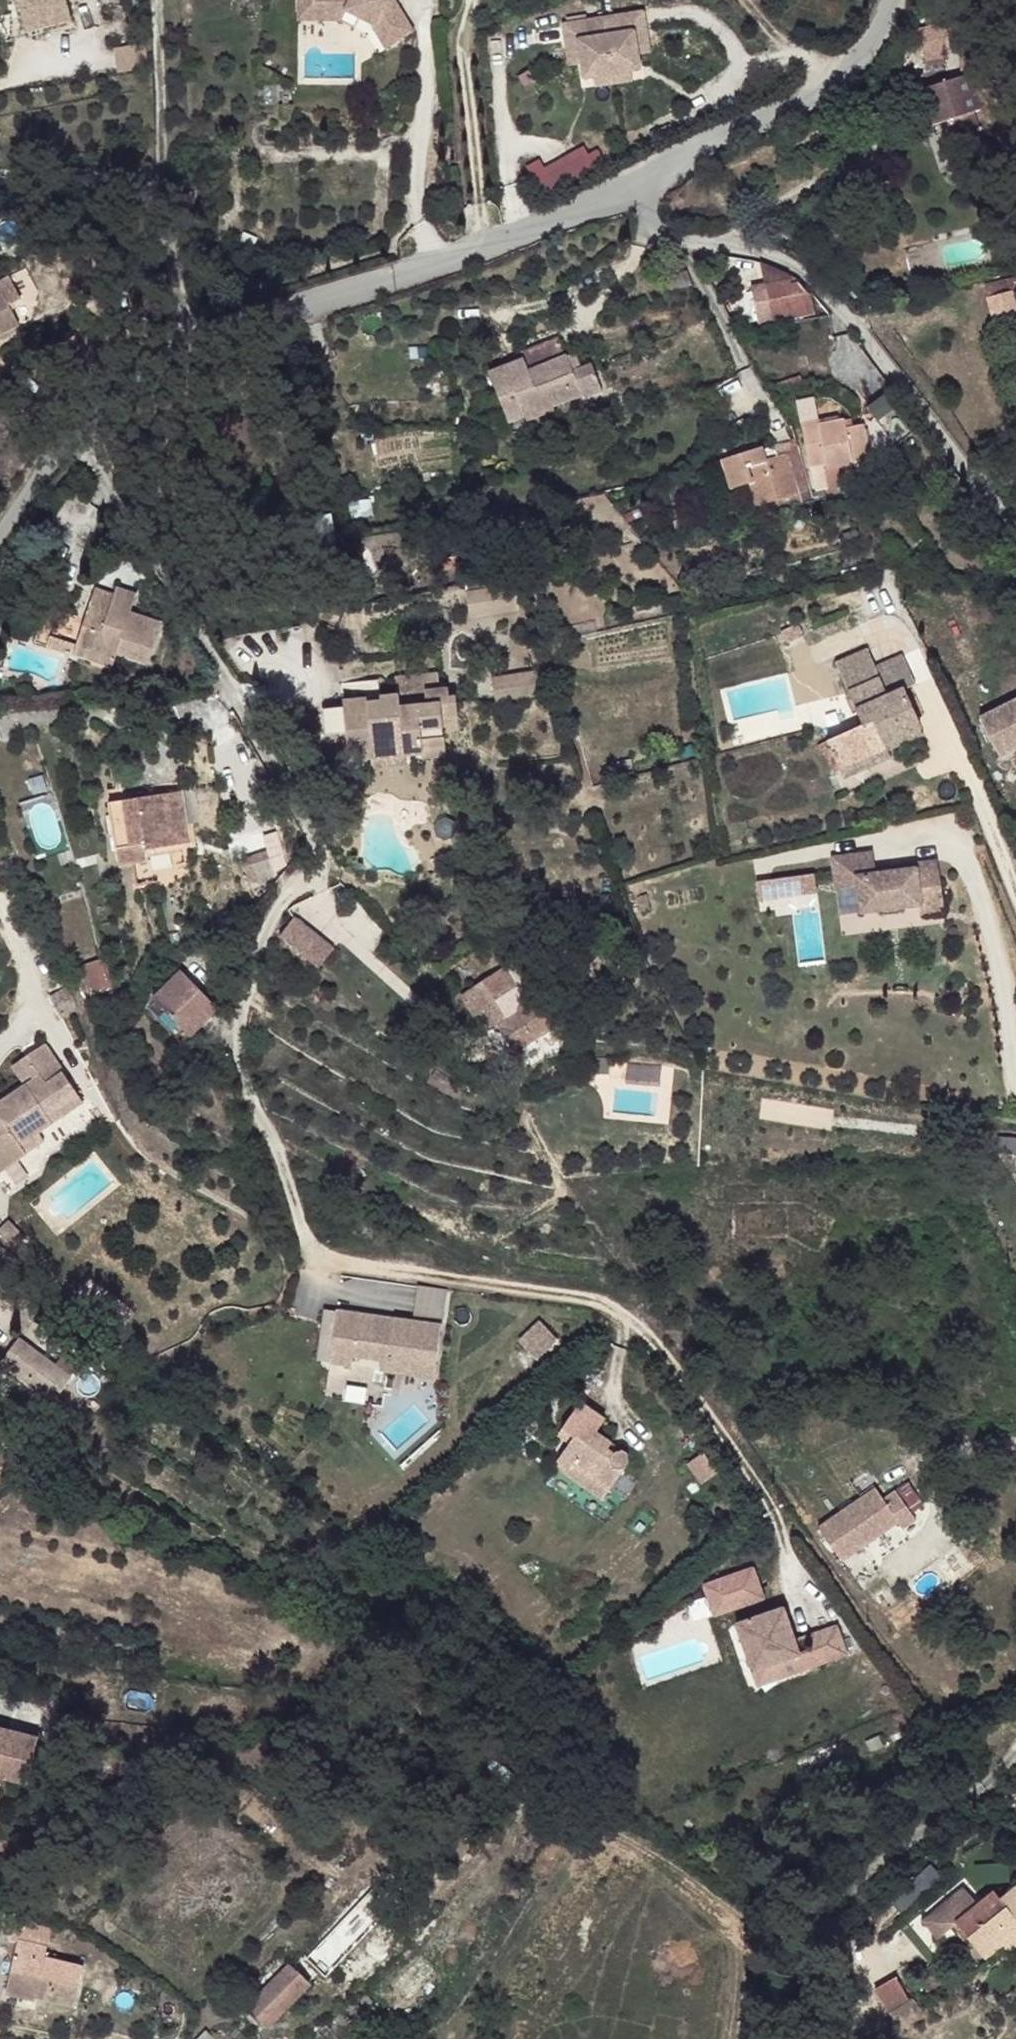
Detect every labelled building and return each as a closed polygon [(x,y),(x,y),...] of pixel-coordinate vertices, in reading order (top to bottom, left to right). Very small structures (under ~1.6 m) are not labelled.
[(34,0),(18,0),(20,9),(23,8),(35,5),(34,0)] [(29,31),(71,20),(65,0),(34,0),(35,5),(23,8),(29,31)] [(343,9),(313,8),(313,0),(298,0),(297,21),(341,22),(354,29),(360,18),(343,9)] [(313,8),(343,9),(360,18),(375,25),(374,27),(387,48),(414,30),(395,0),(313,0),(313,8)] [(642,9),(630,12),(637,52),(649,50),(642,9)] [(602,16),(612,72),(631,68),(639,67),(630,12),(602,16)] [(575,21),(585,76),(593,75),(612,72),(602,16),(575,21)] [(562,23),(570,64),(582,62),(575,21),(562,23)] [(944,61),(943,43),(926,44),(928,63),(944,61)] [(631,68),(612,72),(614,82),(632,78),(631,68)] [(593,75),(595,84),(614,82),(612,72),(593,75)] [(968,74),(932,82),(940,119),(976,111),(968,74)] [(588,138),(529,173),(544,197),(602,162),(588,138)] [(764,283),(790,278),(789,274),(760,262),(764,283)] [(692,286),(686,272),(666,278),(671,292),(692,286)] [(20,324),(13,311),(16,302),(22,299),(10,276),(0,282),(0,334),(20,324)] [(984,284),(994,321),(1015,316),(1015,276),(984,284)] [(816,314),(811,294),(809,294),(798,281),(791,283),(790,278),(764,283),(765,285),(773,324),(816,314)] [(772,322),(765,285),(751,288),(760,325),(772,322)] [(82,347),(74,336),(60,345),(68,356),(82,347)] [(582,368),(576,352),(568,356),(574,372),(582,368)] [(603,391),(592,364),(582,368),(574,372),(568,356),(568,355),(529,371),(524,359),(489,372),(508,422),(525,415),(527,420),(554,409),(553,406),(581,395),(582,399),(603,391)] [(789,385),(801,382),(802,381),(801,376),(776,383),(778,389),(789,385)] [(913,434),(885,393),(869,405),(867,407),(875,418),(887,434),(896,446),(905,439),(913,434)] [(819,419),(815,397),(796,401),(801,422),(816,420),(819,419)] [(840,420),(839,415),(819,419),(816,420),(817,424),(840,420)] [(853,426),(852,418),(845,420),(846,428),(853,426)] [(871,459),(864,424),(853,426),(846,428),(845,420),(844,419),(840,420),(817,424),(816,420),(801,422),(809,467),(811,466),(816,489),(861,481),(860,477),(857,471),(859,468),(858,462),(871,459)] [(814,500),(799,445),(779,451),(780,457),(785,455),(799,501),(800,504),(814,500)] [(799,501),(785,455),(780,457),(768,461),(765,450),(763,446),(722,459),(731,489),(750,484),(760,513),(799,501)] [(779,451),(777,446),(765,450),(768,461),(780,457),(779,451)] [(676,530),(735,519),(732,508),(674,519),(676,530)] [(131,613),(136,593),(116,587),(109,611),(129,617),(131,613)] [(149,663),(161,623),(131,613),(129,617),(109,611),(113,594),(95,588),(85,620),(60,611),(46,606),(36,638),(34,642),(73,656),(82,627),(84,627),(90,629),(84,648),(116,659),(118,653),(149,663)] [(116,659),(84,648),(90,629),(84,627),(82,627),(73,656),(112,669),(116,659)] [(876,667),(868,649),(836,663),(844,681),(876,667)] [(916,684),(903,655),(876,667),(889,697),(904,690),(916,684)] [(920,725),(904,690),(889,697),(876,667),(844,681),(850,694),(856,709),(857,712),(862,724),(827,741),(839,770),(886,750),(885,746),(883,742),(920,725)] [(398,698),(346,700),(352,770),(429,765),(426,732),(449,729),(449,720),(462,718),(459,695),(444,696),(441,674),(397,677),(398,698)] [(531,675),(491,679),(495,706),(534,702),(531,675)] [(856,709),(850,694),(845,696),(847,703),(852,714),(857,712),(856,709)] [(980,718),(999,756),(1015,747),(1015,700),(980,718)] [(885,746),(922,730),(920,725),(883,742),(885,746)] [(844,780),(890,759),(886,750),(839,770),(844,780)] [(189,843),(181,791),(110,803),(110,806),(112,817),(119,865),(133,863),(137,886),(152,883),(148,857),(147,850),(182,844),(189,843)] [(264,834),(269,850),(243,857),(251,883),(291,872),(280,830),(264,834)] [(183,851),(182,844),(147,850),(148,857),(153,856),(173,853),(183,851)] [(920,894),(942,891),(937,860),(892,866),(893,871),(875,874),(873,852),(832,857),(836,889),(857,887),(860,913),(922,905),(920,894)] [(815,885),(814,874),(771,879),(773,898),(802,894),(801,887),(815,885)] [(773,898),(771,879),(756,882),(758,900),(773,898)] [(816,892),(815,885),(801,887),(802,894),(816,892)] [(944,911),(942,891),(920,894),(922,905),(923,914),(944,911)] [(650,909),(646,894),(638,896),(642,911),(650,909)] [(318,935),(295,916),(279,936),(302,955),(318,935)] [(319,968),(335,948),(318,935),(302,955),(319,968)] [(91,996),(108,990),(111,988),(102,959),(82,965),(91,996)] [(531,999),(522,984),(515,987),(503,967),(462,994),(476,1016),(488,1008),(515,1052),(555,1026),(536,996),(531,999)] [(220,1010),(182,971),(154,998),(191,1037),(220,1010)] [(79,1008),(67,986),(49,998),(61,1018),(79,1008)] [(82,1102),(44,1044),(21,1060),(32,1075),(35,1080),(0,1103),(0,1171),(26,1153),(19,1144),(38,1132),(82,1102)] [(32,1075),(21,1060),(12,1066),(23,1081),(32,1075)] [(26,1153),(44,1141),(38,1132),(19,1144),(26,1153)] [(412,1321),(441,1326),(447,1291),(418,1286),(412,1321)] [(434,1376),(441,1326),(336,1310),(329,1362),(434,1376)] [(536,1360),(558,1339),(540,1321),(518,1341),(536,1360)] [(70,1379),(17,1338),(2,1359),(54,1399),(70,1379)] [(596,1431),(605,1419),(580,1401),(559,1431),(572,1439),(568,1444),(556,1462),(569,1471),(573,1465),(609,1489),(626,1465),(627,1463),(628,1461),(628,1459),(628,1456),(627,1455),(625,1453),(624,1452),(622,1450),(619,1450),(617,1451),(615,1451),(613,1452),(607,1449),(612,1442),(596,1431)] [(572,1439),(559,1431),(556,1435),(568,1444),(572,1439)] [(10,1458),(0,1448),(0,1468),(10,1458)] [(686,1466),(700,1486),(716,1475),(703,1454),(686,1466)] [(609,1489),(573,1465),(569,1471),(556,1462),(552,1467),(601,1501),(609,1489)] [(917,1520),(897,1491),(884,1500),(876,1488),(820,1525),(843,1561),(900,1523),(903,1528),(917,1520)] [(756,1565),(703,1583),(714,1617),(768,1599),(756,1565)] [(799,1653),(783,1606),(735,1622),(751,1671),(776,1663),(781,1676),(816,1664),(811,1648),(799,1653)] [(846,1654),(836,1625),(806,1634),(811,1648),(816,1664),(846,1654)] [(781,1676),(776,1663),(751,1671),(756,1686),(781,1676)] [(38,1738),(0,1728),(0,1776),(27,1783),(38,1738)] [(1002,1894),(1015,1914),(1015,1884),(1002,1894)] [(962,1886),(922,1918),(938,1938),(957,1922),(974,1909),(978,1906),(976,1903),(962,1886)] [(974,1909),(989,1929),(974,1943),(981,1952),(1015,1925),(1015,1914),(1002,1894),(998,1889),(978,1906),(974,1909)] [(310,1981),(377,1918),(355,1897),(291,1963),(310,1981)] [(75,2005),(83,1966),(45,1957),(51,1928),(38,1922),(17,1906),(10,1940),(17,1941),(6,1992),(33,1999),(34,1995),(75,2005)] [(974,1909),(957,1922),(974,1943),(989,1929),(974,1909)] [(247,2006),(290,1964),(278,1951),(235,1994),(247,2006)] [(266,2027),(310,1982),(290,1964),(247,2006),(266,2027)] [(896,1974),(879,1984),(892,2008),(908,2000),(896,1974)] [(213,2036),(205,2029),(195,2038),(211,2038),(213,2036)] [(221,2029),(213,2036),(216,2038),(231,2038),(221,2029)]
